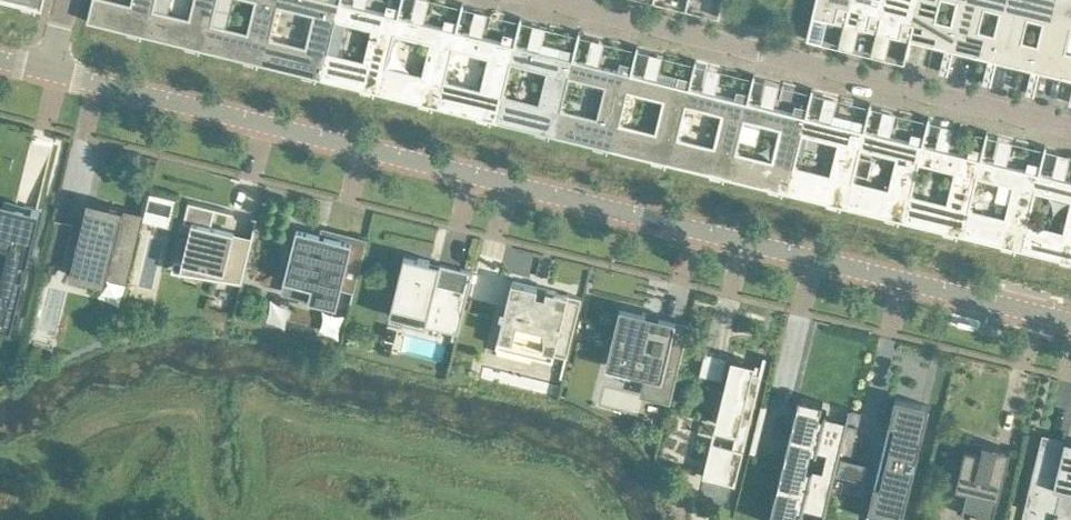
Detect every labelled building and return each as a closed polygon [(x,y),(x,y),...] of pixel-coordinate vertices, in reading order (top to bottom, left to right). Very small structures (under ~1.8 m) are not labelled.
[(22,4),(22,6),(35,9),(35,10),(36,11),(37,8),(42,9),(44,0),(6,0),(22,4)] [(123,0),(92,0),(87,20),(128,30),(128,32),(141,35),(140,36),(142,37),(142,33),(147,35),(153,7),(155,0),(133,0),(132,2),(123,0)] [(153,7),(147,35),(186,44),(186,46),(199,49),(198,50),(200,51),(201,48),(205,49),(212,22),(217,0),(196,0),(191,17),(153,7)] [(205,49),(245,58),(244,60),(257,63),(257,65),(258,65),(259,62),(263,63),(270,36),(278,4),(279,0),(257,0),(250,31),(212,22),(205,49)] [(270,36),(263,63),(303,73),(302,74),(315,78),(315,79),(316,79),(317,76),(322,77),(328,50),(336,18),(340,1),(341,1),(341,0),(279,0),(278,4),(316,13),(308,45),(270,36)] [(812,15),(814,15),(836,21),(840,5),(848,7),(849,7),(851,0),(816,0),(812,15)] [(849,7),(848,7),(844,23),(846,23),(868,29),(872,13),(881,15),(882,15),(885,0),(851,0),(849,7)] [(913,23),(914,23),(920,0),(885,0),(882,15),(881,15),(877,31),(878,31),(900,37),(904,21),(913,23)] [(953,50),(965,0),(951,0),(957,1),(951,23),(938,19),(942,0),(920,0),(914,23),(913,23),(909,39),(911,39),(952,49),(953,50)] [(953,50),(954,50),(995,60),(996,60),(1011,0),(965,0),(953,50)] [(997,60),(1014,65),(1039,71),(1057,0),(1011,0),(996,60),(997,60)] [(1039,71),(1040,71),(1070,78),(1070,52),(1066,50),(1070,29),(1070,0),(1057,0),(1039,71)] [(366,60),(328,50),(322,77),(361,87),(361,89),(374,92),(373,93),(375,94),(376,90),(380,91),(386,65),(394,33),(398,15),(399,16),(401,7),(400,7),(387,4),(385,12),(341,1),(340,1),(336,18),(374,28),(366,60)] [(386,65),(380,91),(419,101),(419,103),(432,106),(432,107),(433,108),(434,105),(438,106),(445,79),(453,47),(457,30),(460,21),(458,21),(446,18),(444,27),(399,16),(398,15),(394,33),(432,42),(425,74),(386,65)] [(483,88),(445,79),(438,106),(478,115),(477,117),(490,120),(490,122),(491,122),(492,119),(496,120),(503,93),(511,61),(515,44),(516,44),(518,36),(516,35),(504,32),(502,41),(457,30),(453,47),(491,56),(483,88)] [(503,93),(496,120),(536,130),(536,132),(548,135),(548,136),(550,136),(550,133),(555,134),(561,107),(569,75),(573,58),(574,58),(576,50),(574,50),(562,46),(560,55),(516,44),(515,44),(511,61),(549,70),(541,102),(503,93)] [(599,117),(561,107),(555,134),(594,144),(594,146),(607,149),(606,150),(608,151),(609,148),(613,149),(620,122),(627,90),(632,73),(634,64),(633,64),(621,61),(618,69),(574,58),(573,58),(569,75),(607,85),(599,117)] [(620,122),(613,149),(653,158),(652,160),(665,163),(665,165),(666,165),(667,162),(671,163),(678,136),(685,104),(690,87),(691,87),(693,78),(691,78),(679,75),(677,84),(632,73),(627,90),(666,99),(658,131),(620,122)] [(716,145),(678,136),(671,163),(711,172),(710,174),(723,177),(723,179),(724,179),(725,176),(729,177),(736,150),(744,118),(748,101),(749,101),(751,93),(749,92),(737,89),(735,98),(691,87),(690,87),(685,104),(723,113),(716,145)] [(774,159),(736,150),(729,177),(769,187),(769,189),(782,192),(781,193),(783,193),(783,190),(788,191),(794,164),(802,132),(806,115),(807,116),(809,107),(807,107),(795,104),(793,112),(749,101),(748,101),(744,118),(782,127),(774,159)] [(832,174),(794,164),(788,191),(827,201),(827,203),(840,206),(839,207),(841,208),(842,205),(846,206),(853,179),(860,147),(865,130),(867,121),(866,121),(854,118),(851,126),(807,116),(806,115),(802,132),(840,142),(832,174)] [(853,179),(846,206),(885,215),(885,217),(898,220),(898,222),(899,222),(900,219),(904,220),(911,193),(919,161),(923,144),(924,144),(926,135),(924,135),(912,132),(910,141),(865,130),(860,147),(898,156),(891,188),(853,179)] [(949,202),(911,193),(904,220),(944,229),(943,231),(956,234),(956,236),(957,236),(958,233),(962,234),(969,207),(977,175),(981,158),(982,158),(984,150),(982,149),(970,146),(968,155),(924,144),(923,144),(919,161),(957,170),(949,202)] [(1007,217),(969,207),(962,234),(1002,244),(1002,246),(1014,249),(1015,249),(1014,250),(1016,250),(1016,247),(1021,248),(1027,222),(1035,190),(1039,172),(1040,173),(1042,164),(1041,164),(1028,161),(1026,169),(1014,166),(982,158),(981,158),(977,175),(1015,185),(1007,217)] [(1040,173),(1039,172),(1035,190),(1070,199),(1070,180),(1040,173)] [(152,216),(172,219),(175,197),(154,195),(152,216)] [(91,199),(88,198),(82,224),(70,274),(106,283),(108,276),(128,281),(145,212),(105,203),(96,200),(91,199)] [(252,236),(235,231),(235,230),(211,224),(215,208),(234,213),(234,211),(189,200),(184,221),(185,221),(192,222),(183,260),(215,268),(213,276),(234,280),(233,280),(242,282),(258,217),(252,215),(252,217),(256,218),(252,236)] [(1027,222),(1021,248),(1060,258),(1060,260),(1070,263),(1070,202),(1064,231),(1027,222)] [(0,283),(0,324),(12,327),(40,209),(33,207),(32,210),(7,204),(0,234),(12,237),(1,283),(0,283)] [(72,262),(82,222),(62,217),(52,256),(72,262)] [(351,300),(352,301),(368,237),(366,237),(364,244),(353,241),(353,240),(297,226),(281,291),(337,305),(343,282),(354,285),(351,300)] [(459,332),(474,270),(461,267),(461,268),(440,263),(439,267),(429,264),(430,260),(405,253),(392,304),(428,312),(425,324),(459,332)] [(497,345),(553,358),(555,352),(566,355),(561,376),(562,377),(582,296),(547,288),(547,290),(548,290),(547,294),(537,292),(538,286),(513,279),(497,345)] [(291,322),(295,304),(278,300),(274,318),(291,322)] [(659,315),(658,319),(658,323),(645,320),(646,312),(620,306),(611,346),(607,364),(629,369),(629,370),(632,371),(660,377),(656,395),(671,399),(689,326),(676,323),(677,319),(659,315)] [(328,327),(345,331),(349,313),(332,309),(328,327)] [(753,371),(756,363),(756,362),(732,356),(732,357),(724,390),(717,421),(738,427),(733,446),(720,443),(709,472),(734,478),(733,483),(736,484),(767,355),(764,355),(760,373),(753,371)] [(826,409),(824,416),(820,415),(821,413),(820,413),(821,408),(822,408),(823,401),(822,400),(821,402),(801,397),(801,396),(799,395),(798,402),(799,402),(797,407),(794,419),(795,419),(794,423),(793,423),(786,450),(787,450),(785,460),(784,460),(781,471),(782,471),(781,475),(780,475),(779,478),(780,478),(778,488),(777,487),(771,511),(772,512),(771,515),(770,515),(769,519),(793,519),(794,517),(795,517),(798,506),(802,507),(801,509),(803,510),(804,507),(824,512),(822,519),(824,519),(851,408),(849,407),(846,421),(826,416),(827,410),(826,409)] [(879,519),(902,519),(930,405),(896,396),(866,517),(879,519)] [(1043,432),(1021,519),(1056,519),(1058,511),(1056,510),(1062,488),(1062,487),(1070,489),(1070,439),(1043,432)] [(983,442),(984,442),(982,450),(966,446),(956,486),(968,489),(962,512),(970,514),(970,516),(975,517),(975,515),(993,519),(999,496),(1011,448),(999,445),(999,444),(989,441),(986,441),(983,440),(983,442)]
